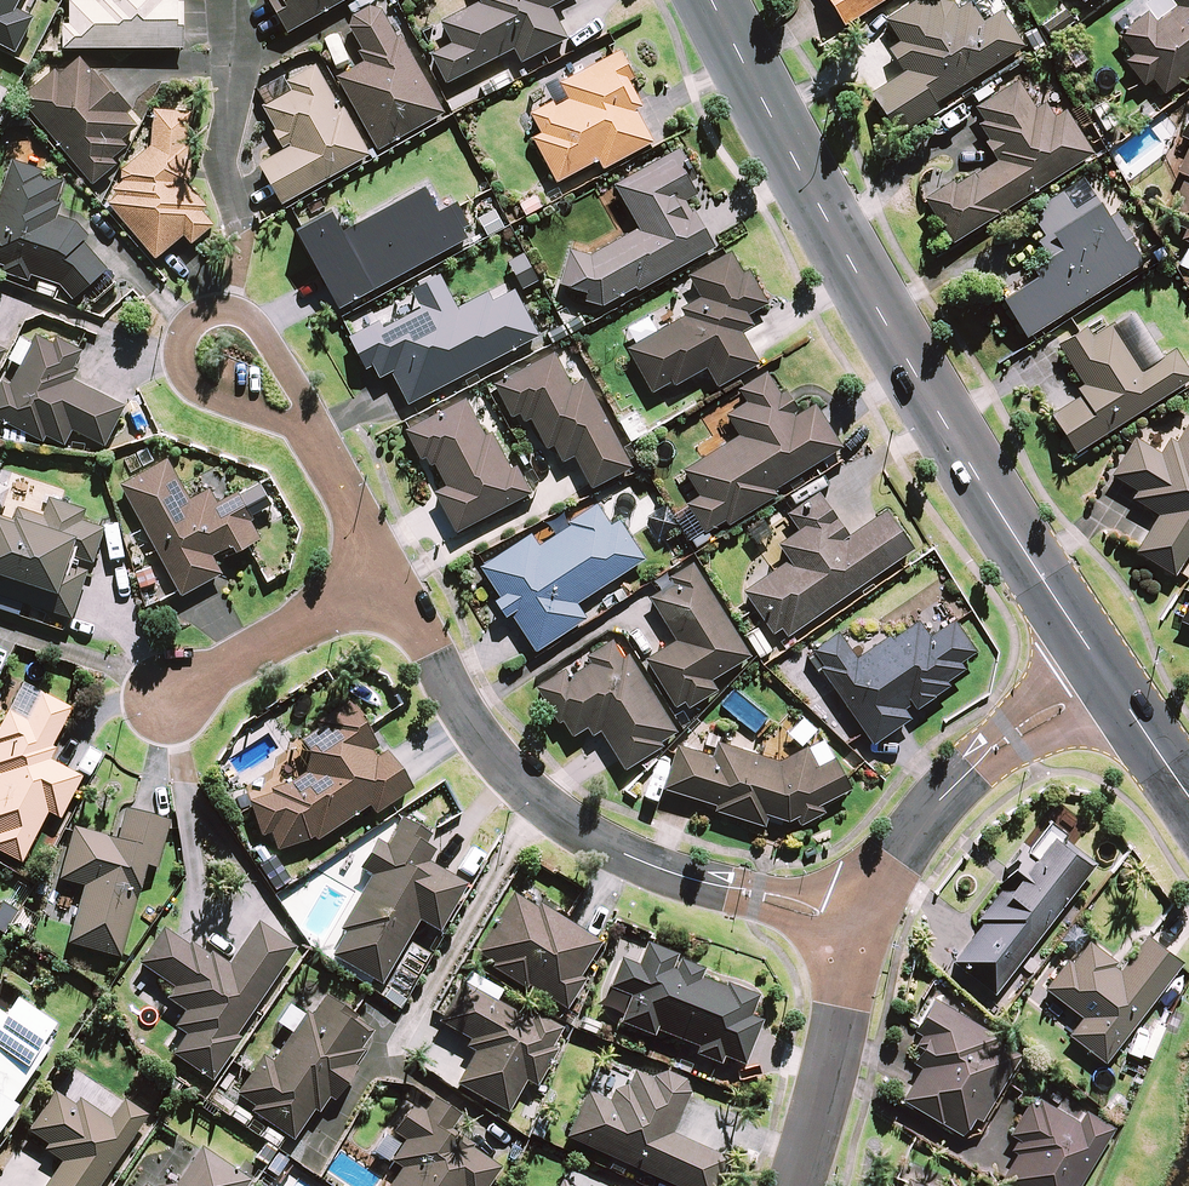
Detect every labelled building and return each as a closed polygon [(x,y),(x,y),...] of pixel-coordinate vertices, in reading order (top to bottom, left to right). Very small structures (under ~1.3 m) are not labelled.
[(179,48),(179,3),(176,3),(176,0),(93,0),(69,0),(69,25),(62,25),(62,48),(179,48)] [(285,34),(343,0),(266,0),(285,34)] [(566,0),(479,0),(480,2),(440,22),(451,44),(430,54),(444,84),(512,49),(519,63),(564,40),(549,9),(566,0)] [(843,29),(887,0),(823,0),(843,29)] [(975,0),(966,0),(954,8),(940,0),(931,0),(918,0),(885,21),(899,43),(888,50),(904,73),(870,95),(896,135),(931,113),(927,107),(1021,46),(999,11),(987,19),(975,0)] [(1143,6),(1147,12),(1133,22),(1128,15),(1117,23),(1138,51),(1124,62),(1142,86),(1151,79),(1162,94),(1188,74),(1188,0),(1150,0),(1143,6)] [(348,26),(347,29),(366,60),(335,78),(377,151),(442,113),(381,9),(378,8),(375,7),(372,7),(369,7),(366,7),(363,8),(360,9),(358,11),(355,13),(353,15),(351,17),(350,20),(348,23),(348,26)] [(118,143),(138,127),(127,114),(129,112),(100,76),(98,78),(75,50),(17,98),(90,186),(114,166),(110,160),(123,149),(118,143)] [(554,108),(550,102),(529,113),(540,134),(532,139),(554,182),(597,160),(601,168),(649,144),(631,111),(640,107),(627,81),(632,79),(618,52),(559,83),(564,92),(568,101),(554,108)] [(258,83),(256,93),(262,104),(260,105),(285,149),(257,165),(280,205),(367,155),(316,65),(310,53),(258,83)] [(1034,110),(1016,81),(974,108),(983,122),(976,126),(997,161),(973,176),(970,172),(925,200),(952,243),(1092,154),(1056,97),(1034,110)] [(182,184),(183,111),(152,109),(150,147),(122,171),(128,179),(104,200),(154,259),(182,235),(190,244),(215,222),(182,184)] [(1179,137),(1188,141),(1188,113),(1179,137)] [(1176,173),(1184,176),(1164,221),(1183,229),(1179,239),(1188,244),(1178,267),(1188,272),(1188,143),(1176,173)] [(585,293),(583,301),(603,304),(635,287),(637,290),(712,248),(685,201),(694,196),(671,154),(613,187),(636,227),(608,242),(587,254),(568,249),(559,287),(585,293)] [(58,285),(71,300),(106,269),(81,242),(88,236),(76,222),(55,215),(59,203),(54,202),(62,181),(42,174),(43,171),(11,160),(0,192),(0,265),(3,266),(1,272),(28,282),(30,275),(58,285)] [(1072,211),(1060,193),(1028,213),(1040,234),(1033,239),(1046,259),(1029,270),(1035,278),(1001,299),(1024,337),(1140,265),(1097,195),(1072,211)] [(749,272),(744,274),(731,251),(687,276),(698,295),(679,306),(685,315),(669,324),(626,349),(650,392),(668,382),(671,387),(705,367),(716,387),(757,364),(738,332),(751,325),(745,315),(755,310),(767,303),(749,272)] [(380,322),(348,339),(363,367),(368,364),(376,379),(390,372),(407,404),(536,337),(511,290),(491,301),(487,293),(455,310),(438,277),(411,291),(420,309),(384,328),(380,322)] [(1103,319),(1058,348),(1086,391),(1049,415),(1074,453),(1188,379),(1188,378),(1172,352),(1138,373),(1103,319)] [(42,442),(45,436),(63,446),(70,431),(102,447),(123,406),(71,379),(75,371),(72,369),(82,350),(56,337),(52,344),(34,335),(8,385),(1,381),(0,383),(0,421),(42,442)] [(492,385),(510,418),(517,414),(521,422),(528,418),(546,450),(551,447),(560,463),(572,456),(590,488),(630,467),(583,380),(570,387),(552,353),(492,385)] [(723,523),(726,526),(776,494),(773,490),(839,447),(812,404),(798,414),(769,371),(739,391),(746,403),(725,416),(738,435),(682,472),(699,496),(685,505),(705,535),(723,523)] [(464,400),(404,432),(419,460),(422,458),(426,465),(432,462),(446,487),(433,493),(454,533),(528,493),(515,469),(511,471),(489,431),(482,435),(464,400)] [(648,431),(636,412),(619,422),(630,441),(648,431)] [(1187,422),(1165,458),(1132,439),(1110,476),(1136,491),(1131,499),(1157,515),(1135,553),(1171,575),(1188,546),(1188,424),(1187,422)] [(119,484),(180,596),(221,574),(212,556),(230,546),(234,552),(259,539),(249,521),(252,520),(238,495),(237,492),(217,503),(209,488),(189,499),(166,458),(119,484)] [(847,538),(817,496),(788,516),(797,530),(777,544),(788,561),(743,592),(772,634),(781,628),(786,636),(910,551),(884,512),(847,538)] [(70,619),(89,562),(92,563),(100,539),(104,527),(81,520),(84,510),(48,498),(42,515),(16,507),(12,520),(0,516),(0,596),(68,618),(70,619)] [(532,532),(479,567),(499,598),(493,602),(503,617),(509,613),(534,651),(585,618),(575,604),(642,559),(617,521),(609,526),(597,507),(540,544),(532,532)] [(675,527),(664,507),(646,517),(657,537),(675,527)] [(670,578),(673,583),(648,598),(675,641),(645,660),(674,707),(686,699),(690,706),(714,691),(708,681),(748,657),(701,581),(691,565),(670,578)] [(1178,620),(1188,625),(1188,597),(1178,620)] [(913,708),(947,684),(945,680),(961,668),(958,663),(974,651),(952,620),(930,636),(916,617),(855,660),(837,634),(808,654),(872,745),(907,719),(904,714),(900,709),(909,703),(913,708)] [(677,735),(614,636),(584,655),(590,663),(569,676),(564,668),(537,686),(570,737),(586,727),(592,736),(599,731),(624,770),(677,735)] [(69,711),(67,710),(37,694),(23,722),(5,712),(0,723),(0,855),(19,865),(45,815),(57,821),(80,779),(46,762),(53,750),(49,749),(69,711)] [(302,776),(287,786),(267,792),(269,797),(247,803),(257,839),(269,835),(274,852),(306,843),(311,839),(314,843),(366,809),(372,817),(409,792),(384,754),(374,760),(369,753),(374,749),(366,738),(368,737),(346,703),(314,724),(318,729),(297,743),(305,755),(302,776)] [(789,821),(795,819),(798,825),(822,815),(817,804),(846,792),(833,761),(814,769),(805,748),(776,760),(756,755),(716,742),(711,757),(676,746),(663,789),(716,805),(714,811),(761,825),(769,815),(789,821)] [(66,945),(118,959),(138,886),(143,868),(154,871),(167,822),(123,810),(114,841),(71,829),(57,882),(81,888),(66,945)] [(429,837),(399,820),(384,847),(373,841),(356,871),(368,877),(336,932),(342,935),(329,958),(379,986),(416,922),(437,933),(464,885),(425,863),(431,852),(423,847),(429,837)] [(950,962),(992,994),(1094,861),(1061,837),(1056,843),(1046,836),(1034,851),(1024,844),(1006,867),(1012,872),(975,919),(980,923),(950,962)] [(534,910),(511,895),(473,955),(490,965),(487,970),(523,992),(526,987),(564,1011),(582,982),(577,979),(599,944),(537,905),(534,910)] [(234,1036),(293,950),(255,924),(227,966),(210,954),(208,958),(188,945),(186,948),(160,930),(136,966),(171,990),(164,1001),(182,1013),(172,1029),(183,1037),(170,1056),(209,1083),(239,1039),(234,1036)] [(1172,973),(1180,962),(1146,937),(1145,936),(1118,970),(1111,964),(1114,960),(1087,940),(1070,962),(1065,958),(1041,989),(1079,1018),(1066,1034),(1103,1063),(1172,973)] [(721,1058),(741,1066),(759,1023),(748,1019),(756,998),(723,985),(722,988),(698,979),(701,971),(676,962),(672,971),(669,969),(674,957),(649,947),(643,944),(634,967),(617,961),(606,990),(627,998),(616,1025),(651,1039),(654,1032),(696,1048),(692,1056),(718,1066),(721,1058)] [(440,1018),(436,1024),(467,1041),(462,1049),(470,1053),(453,1085),(505,1114),(523,1083),(533,1088),(553,1052),(548,1050),(560,1029),(532,1014),(527,1021),(459,983),(440,1018)] [(358,1050),(370,1034),(352,1022),(354,1019),(323,997),(309,1017),(304,1013),(270,1064),(260,1057),(234,1096),(251,1107),(248,1113),(285,1138),(291,1142),(312,1112),(315,1114),(325,1100),(331,1104),(355,1069),(352,1066),(361,1052),(358,1050)] [(979,1120),(1018,1053),(993,1039),(996,1034),(930,997),(911,1030),(918,1034),(912,1045),(919,1049),(910,1063),(918,1067),(899,1100),(960,1135),(971,1116),(979,1120)] [(13,1109),(8,1105),(46,1051),(39,1046),(52,1026),(14,1000),(1,1018),(0,1017),(0,1128),(13,1109)] [(564,1139),(666,1185),(714,1185),(726,1160),(670,1135),(688,1095),(682,1081),(664,1073),(651,1079),(650,1082),(631,1073),(625,1087),(610,1092),(605,1102),(585,1093),(564,1139)] [(145,1116),(122,1101),(109,1121),(78,1100),(73,1107),(52,1093),(25,1132),(46,1146),(42,1153),(59,1164),(45,1185),(98,1185),(145,1116)] [(497,1169),(469,1149),(471,1146),(448,1130),(457,1116),(431,1099),(431,1100),(422,1113),(411,1105),(390,1134),(402,1142),(388,1162),(399,1170),(388,1185),(485,1185),(497,1169)] [(1008,1185),(1075,1185),(1111,1126),(1084,1110),(1077,1121),(1040,1099),(1036,1105),(1028,1100),(1008,1133),(1016,1138),(1009,1149),(1015,1153),(998,1180),(1008,1185)] [(247,1181),(199,1149),(175,1185),(164,1185),(244,1185),(247,1181)] [(905,1178),(903,1181),(901,1185),(924,1185),(905,1178)]
